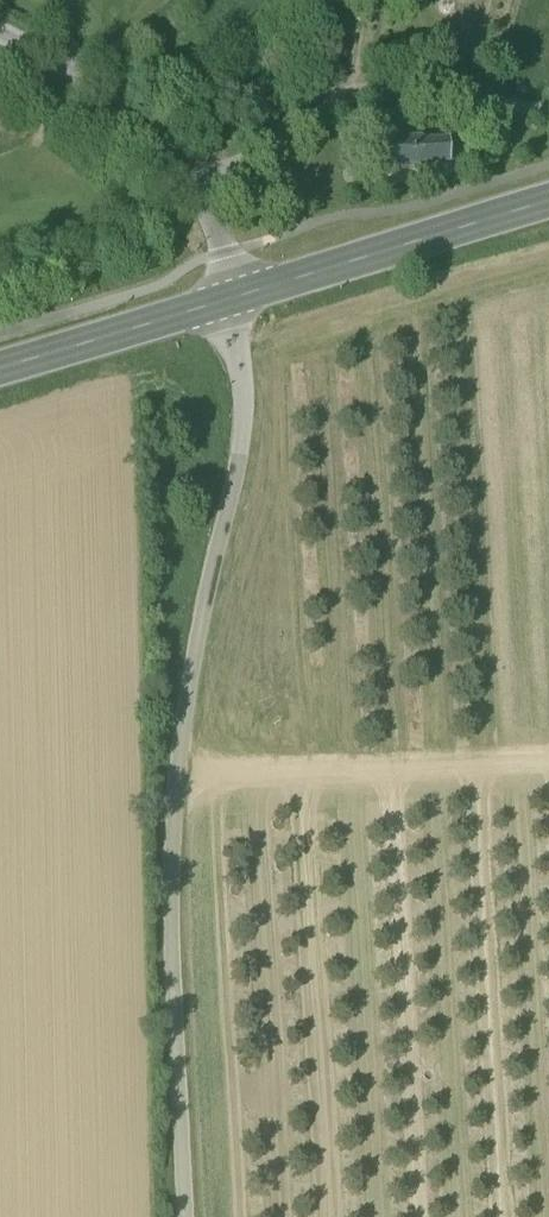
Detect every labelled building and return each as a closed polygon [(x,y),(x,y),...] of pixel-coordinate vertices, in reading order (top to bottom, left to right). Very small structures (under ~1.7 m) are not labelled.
[(389,144),(390,173),(422,173),(422,169),(424,169),(436,168),(450,168),(449,145),(435,145),(423,146),(422,146),(421,142),(389,144)]
